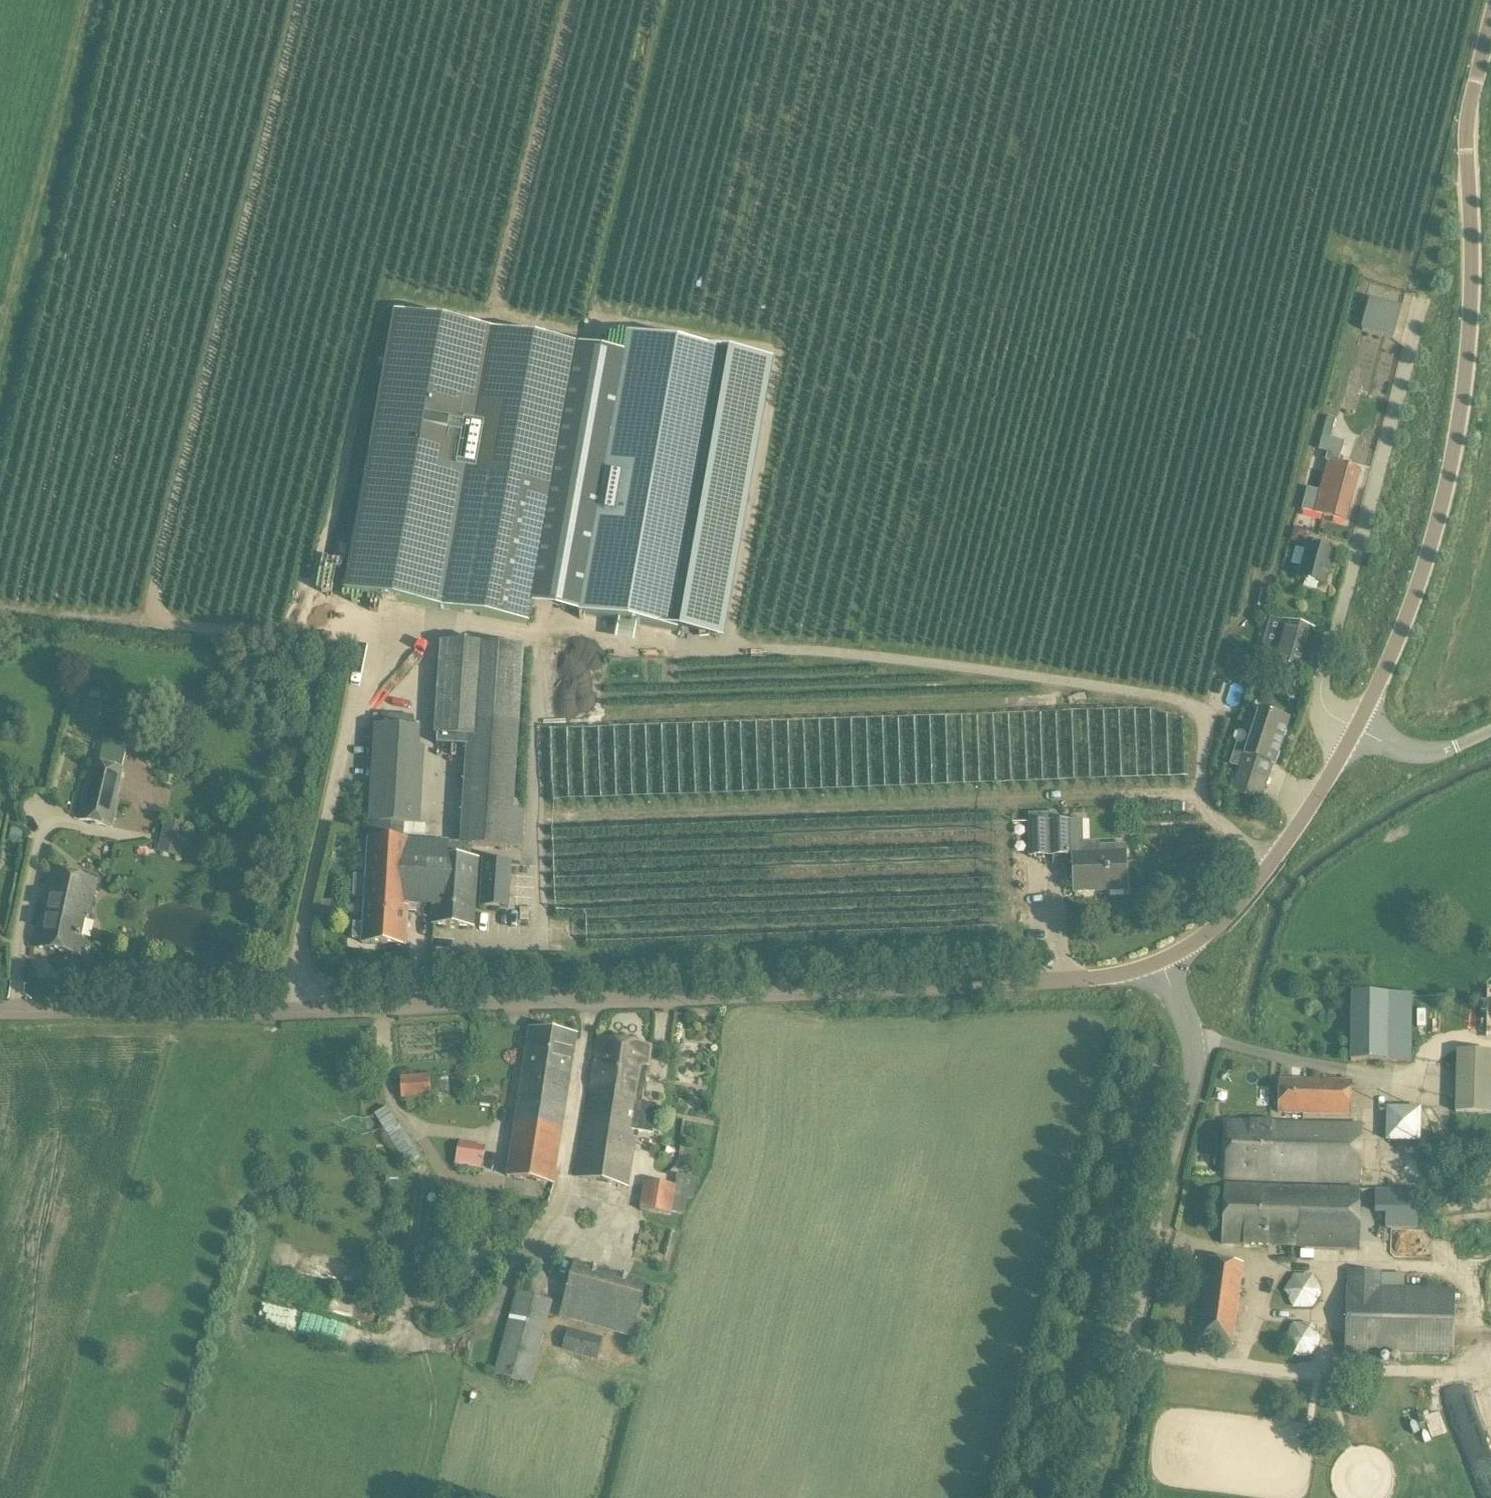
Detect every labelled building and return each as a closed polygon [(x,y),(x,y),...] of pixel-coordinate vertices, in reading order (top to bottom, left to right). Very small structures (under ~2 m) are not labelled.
[(1393,339),(1402,308),(1371,300),(1363,331),(1393,339)] [(576,346),(393,314),(345,594),(528,625),(576,346)] [(604,475),(578,614),(678,632),(729,351),(629,333),(611,433),(592,429),(584,471),(604,475)] [(1320,492),(1311,489),(1308,488),(1302,510),(1346,522),(1360,470),(1338,464),(1341,457),(1345,442),(1331,438),(1336,421),(1327,418),(1325,425),(1320,450),(1327,453),(1325,461),(1328,462),(1320,492)] [(1306,532),(1293,529),(1290,542),(1303,545),(1306,532)] [(1326,587),(1335,553),(1307,546),(1298,579),(1326,587)] [(1273,593),(1262,591),(1259,608),(1270,611),(1273,593)] [(1271,662),(1302,671),(1313,631),(1282,623),(1271,662)] [(524,649),(441,643),(434,746),(475,748),(468,846),(522,849),(524,814),(513,813),(524,649)] [(1247,674),(1239,672),(1236,685),(1244,687),(1247,674)] [(1232,766),(1233,766),(1240,769),(1232,794),(1260,804),(1272,766),(1274,766),(1289,721),(1260,712),(1248,748),(1239,745),(1232,766)] [(419,730),(375,728),(366,877),(354,876),(353,898),(365,899),(363,925),(353,924),(352,940),(362,940),(362,944),(406,947),(408,906),(412,843),(419,730)] [(116,803),(124,771),(92,763),(78,820),(112,829),(119,804),(116,803)] [(184,825),(168,821),(163,847),(179,850),(184,825)] [(1029,823),(1030,856),(1052,855),(1069,855),(1068,822),(1051,822),(1029,823)] [(448,845),(412,843),(408,906),(434,907),(433,925),(473,927),(477,861),(447,859),(448,845)] [(1082,854),(1073,854),(1074,893),(1126,891),(1125,847),(1098,848),(1098,845),(1082,845),(1082,854)] [(511,862),(483,861),(480,906),(508,908),(511,862)] [(97,883),(48,872),(41,908),(48,910),(46,923),(38,922),(33,948),(81,958),(85,940),(78,938),(82,920),(89,921),(97,883)] [(1411,1063),(1412,995),(1352,993),(1351,1062),(1411,1063)] [(529,1029),(524,1063),(506,1178),(553,1186),(575,1036),(529,1029)] [(596,1037),(592,1063),(575,1179),(628,1186),(637,1125),(653,1127),(657,1106),(640,1103),(649,1045),(596,1037)] [(1455,1113),(1490,1114),(1490,1053),(1457,1052),(1455,1113)] [(417,1108),(417,1105),(417,1101),(430,1100),(428,1079),(400,1081),(402,1102),(405,1102),(405,1109),(417,1108)] [(1349,1116),(1350,1081),(1280,1079),(1280,1114),(1349,1116)] [(409,1165),(421,1158),(389,1105),(377,1112),(409,1165)] [(1427,1109),(1387,1108),(1388,1148),(1426,1149),(1427,1109)] [(1364,1184),(1368,1126),(1229,1122),(1226,1180),(1364,1184)] [(456,1162),(483,1167),(487,1145),(461,1139),(456,1162)] [(692,1199),(696,1178),(676,1175),(675,1185),(645,1180),(640,1210),(670,1215),(670,1212),(684,1214),(687,1198),(692,1199)] [(1222,1244),(1294,1246),(1360,1248),(1364,1189),(1226,1185),(1222,1244)] [(478,1194),(439,1187),(435,1212),(473,1220),(478,1194)] [(1421,1228),(1421,1189),(1377,1188),(1377,1228),(1421,1228)] [(1233,1345),(1243,1266),(1209,1261),(1198,1340),(1233,1345)] [(632,1336),(646,1282),(574,1263),(560,1317),(632,1336)] [(1319,1306),(1320,1274),(1291,1272),(1289,1305),(1319,1306)] [(1453,1355),(1455,1290),(1380,1288),(1381,1274),(1348,1273),(1348,1288),(1347,1287),(1346,1352),(1453,1355)] [(529,1384),(552,1302),(518,1292),(495,1375),(529,1384)] [(1288,1325),(1291,1339),(1298,1337),(1303,1356),(1322,1352),(1314,1319),(1288,1325)] [(597,1360),(602,1340),(568,1331),(562,1350),(597,1360)]
